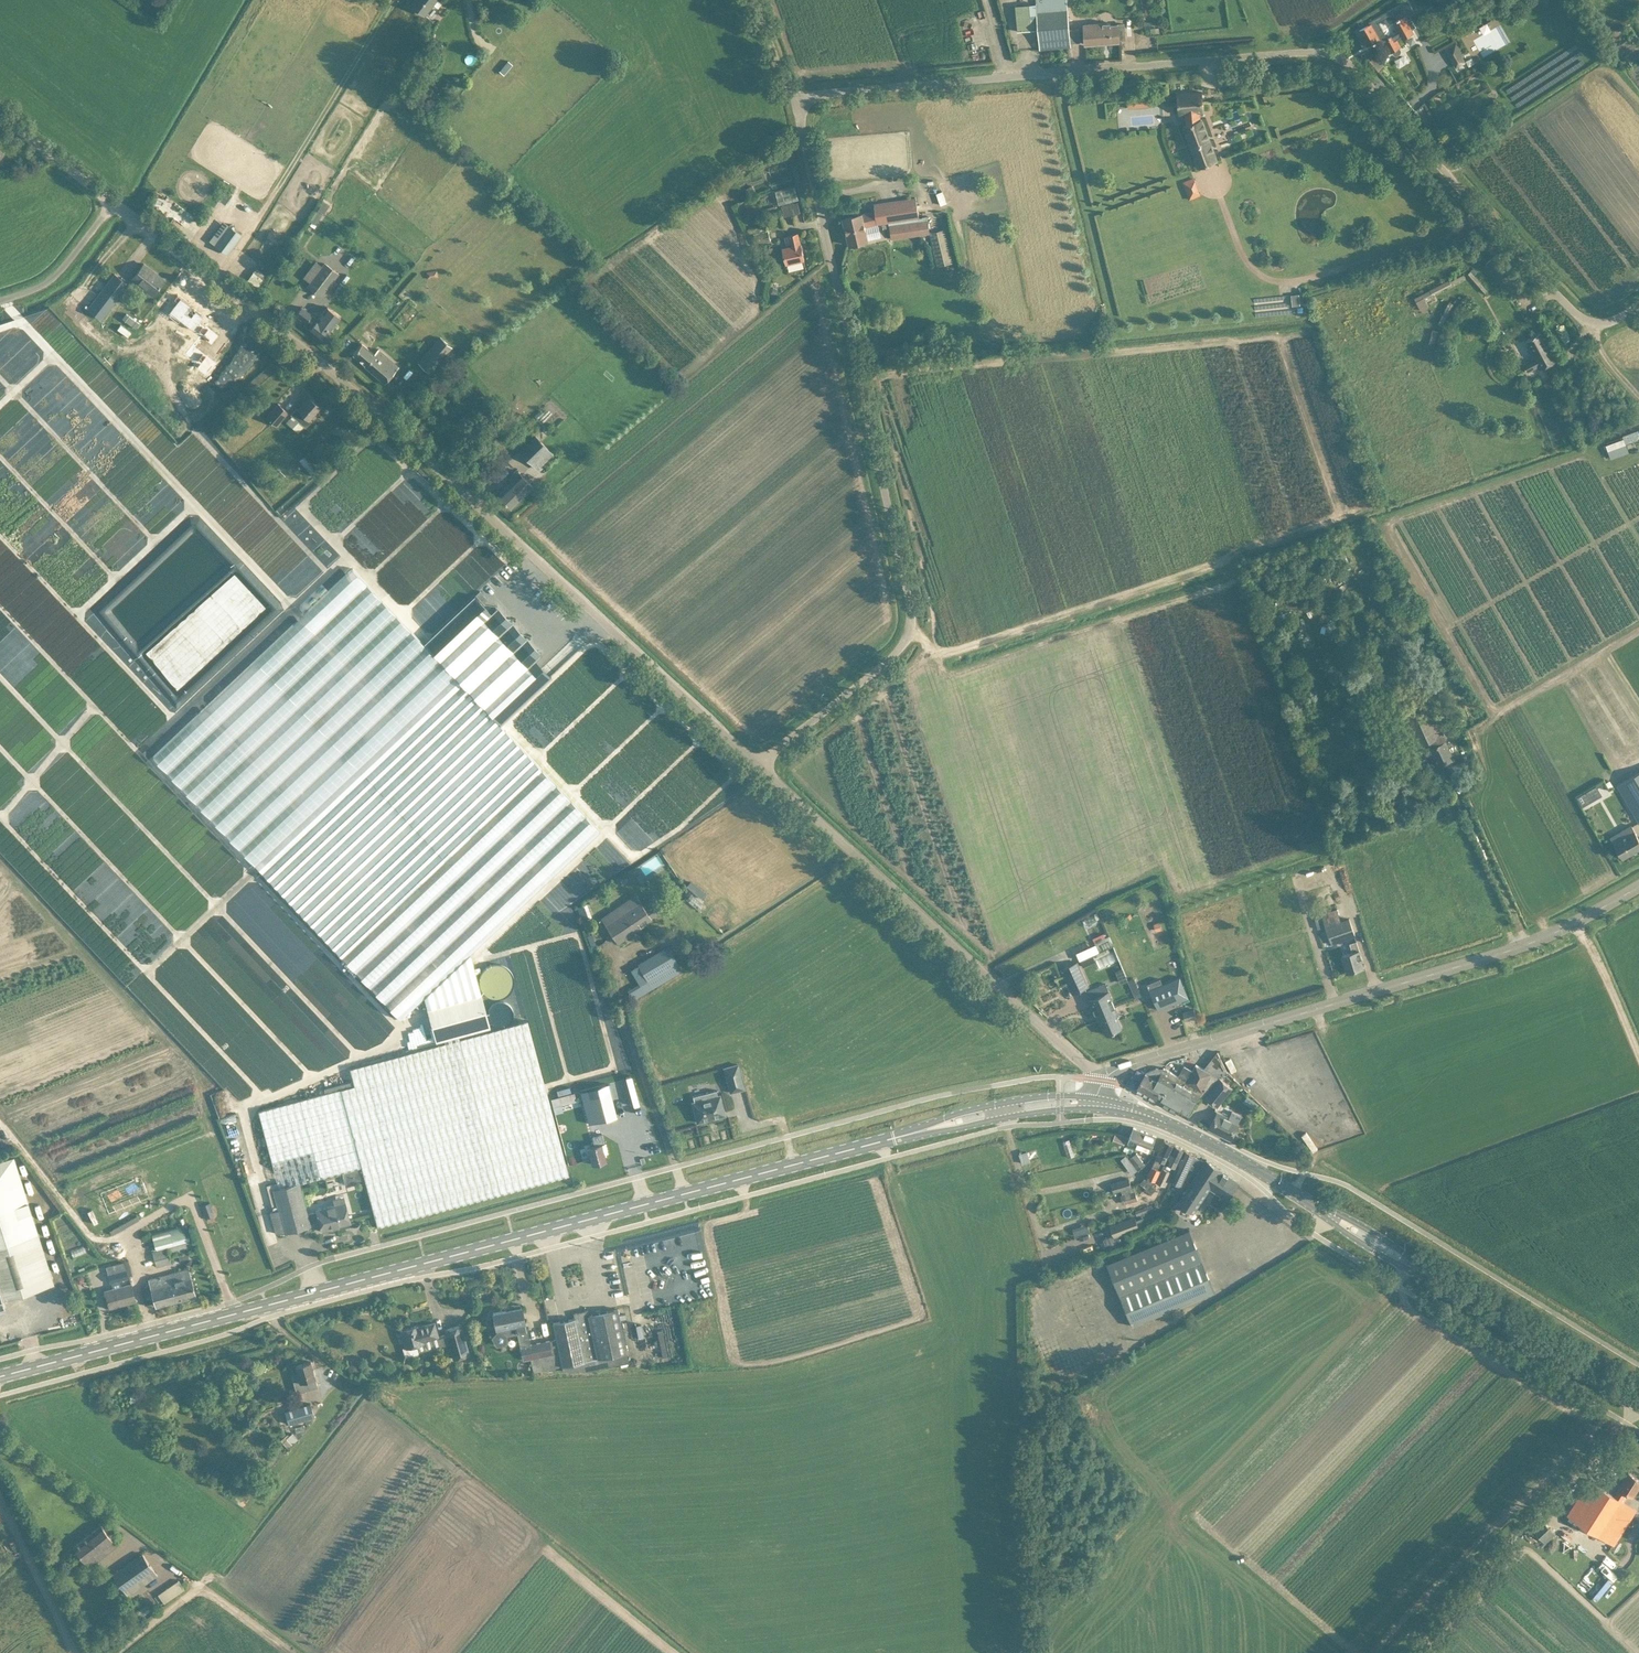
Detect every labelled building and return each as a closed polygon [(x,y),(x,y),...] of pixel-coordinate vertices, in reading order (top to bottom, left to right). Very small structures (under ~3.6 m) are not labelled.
[(424,15),(436,0),(414,0),(411,4),(424,15)] [(1039,28),(1040,38),(1041,49),(1071,46),(1070,42),(1080,42),(1079,28),(1069,29),(1067,7),(1066,0),(1036,0),(1037,3),(1016,5),(1018,30),(1039,28)] [(1391,9),(1370,21),(1371,23),(1369,25),(1359,30),(1368,45),(1381,37),(1384,41),(1385,41),(1391,52),(1393,51),(1394,54),(1397,55),(1401,53),(1401,50),(1400,47),(1401,47),(1402,46),(1398,39),(1402,36),(1403,38),(1414,32),(1405,15),(1411,12),(1414,10),(1408,0),(1406,1),(1391,9)] [(982,26),(990,23),(987,14),(979,17),(982,26)] [(1084,24),(1085,33),(1086,44),(1120,41),(1118,24),(1110,25),(1110,22),(1084,24)] [(1457,40),(1445,47),(1457,68),(1466,62),(1463,56),(1464,55),(1465,54),(1457,40)] [(1374,73),(1377,71),(1384,65),(1373,53),(1364,60),(1374,73)] [(1623,56),(1629,66),(1633,63),(1627,54),(1623,56)] [(508,61),(500,71),(504,75),(512,65),(508,61)] [(1204,110),(1202,92),(1191,92),(1192,94),(1179,95),(1178,94),(1179,113),(1186,112),(1187,124),(1184,126),(1199,167),(1217,160),(1202,119),(1200,120),(1199,111),(1204,110)] [(1244,110),(1236,112),(1238,119),(1228,122),(1230,129),(1251,123),(1249,117),(1246,117),(1244,110)] [(1246,139),(1257,136),(1256,130),(1233,137),(1235,145),(1247,141),(1246,139)] [(1187,183),(1194,201),(1206,196),(1198,178),(1187,183)] [(223,203),(229,207),(237,195),(230,191),(223,203)] [(862,214),(844,218),(850,245),(861,242),(868,240),(867,233),(865,226),(879,223),(889,221),(892,239),(930,233),(928,219),(920,220),(920,217),(917,196),(894,199),(885,201),(874,204),(876,211),(862,214)] [(322,202),(316,212),(323,215),(329,206),(322,202)] [(798,202),(782,205),(784,216),(801,212),(798,202)] [(228,254),(242,235),(225,223),(211,241),(228,254)] [(952,262),(944,228),(931,232),(939,265),(952,262)] [(200,237),(205,241),(211,233),(206,229),(200,237)] [(756,243),(771,240),(769,230),(754,233),(756,243)] [(787,264),(797,261),(805,260),(799,232),(785,236),(788,247),(783,248),(787,264)] [(772,245),(757,249),(760,262),(775,259),(772,245)] [(307,285),(321,296),(339,273),(325,262),(307,285)] [(132,279),(141,285),(153,294),(158,288),(165,279),(164,279),(163,280),(152,271),(153,270),(144,263),(132,279)] [(263,290),(272,278),(260,270),(252,282),(263,290)] [(1470,270),(1467,273),(1484,292),(1487,290),(1473,273),(1470,270)] [(1463,272),(1450,279),(1452,283),(1466,277),(1463,272)] [(88,308),(102,319),(129,284),(115,273),(106,285),(97,278),(90,287),(99,294),(88,308)] [(1450,279),(1430,289),(1433,294),(1452,283),(1450,279)] [(175,299),(168,308),(179,317),(182,314),(200,328),(186,347),(197,356),(194,359),(207,369),(217,357),(195,341),(203,331),(212,338),(219,330),(207,320),(206,322),(199,317),(204,310),(192,301),(193,299),(179,288),(172,297),(175,299)] [(1430,289),(1423,293),(1425,298),(1433,294),(1430,289)] [(396,304),(405,294),(400,291),(392,300),(396,304)] [(1420,294),(1414,297),(1421,309),(1425,307),(1429,305),(1425,298),(1423,293),(1420,294)] [(1300,295),(1292,296),(1293,307),(1301,306),(1300,295)] [(1451,301),(1439,323),(1444,325),(1455,304),(1451,301)] [(395,317),(406,329),(423,313),(412,302),(395,317)] [(340,316),(332,310),(327,306),(318,319),(302,307),(296,315),(306,322),(304,324),(325,340),(333,330),(331,329),(340,316)] [(75,316),(74,314),(67,322),(77,330),(88,317),(80,310),(75,316)] [(374,320),(367,329),(378,338),(385,329),(380,325),(374,320)] [(82,327),(86,333),(94,328),(90,322),(82,327)] [(1541,333),(1526,341),(1533,354),(1531,355),(1533,359),(1522,365),(1527,374),(1538,367),(1540,371),(1559,361),(1541,333)] [(439,335),(418,361),(430,371),(451,345),(439,335)] [(362,343),(353,353),(366,364),(364,365),(384,383),(395,370),(382,359),(386,354),(379,348),(374,354),(369,349),(362,343)] [(390,347),(397,355),(402,350),(395,343),(390,347)] [(1554,379),(1545,384),(1550,393),(1559,388),(1554,379)] [(256,410),(264,403),(258,396),(250,403),(256,410)] [(311,420),(310,419),(313,414),(321,406),(309,397),(302,405),(298,410),(296,408),(291,414),(305,427),(311,420)] [(276,426),(288,412),(278,404),(266,418),(276,426)] [(535,467),(551,451),(536,436),(521,451),(535,467)] [(496,447),(491,452),(500,460),(505,455),(496,447)] [(511,507),(519,499),(532,485),(516,469),(509,477),(512,481),(499,494),(505,501),(505,502),(506,503),(507,502),(511,507)] [(353,568),(153,756),(255,864),(454,676),(353,568)] [(475,594),(424,642),(455,675),(454,676),(500,724),(500,725),(545,682),(529,665),(535,659),(540,654),(496,607),(491,612),(475,594)] [(1283,622),(1297,618),(1296,612),(1281,616),(1283,622)] [(290,832),(255,864),(343,956),(542,768),(500,725),(500,724),(454,676),(290,832)] [(1399,715),(1410,737),(1414,747),(1428,741),(1439,764),(1454,757),(1446,741),(1452,738),(1434,699),(1399,715)] [(542,768),(343,956),(401,1018),(424,996),(427,1008),(481,993),(470,953),(600,830),(542,768)] [(1634,813),(1638,822),(1638,772),(1617,784),(1634,813)] [(1585,791),(1577,796),(1583,805),(1590,801),(1585,791)] [(1429,810),(1412,817),(1415,824),(1432,817),(1429,810)] [(1617,848),(1623,858),(1638,849),(1638,837),(1632,825),(1611,837),(1617,848)] [(635,866),(627,872),(631,877),(639,872),(636,867),(635,866)] [(706,893),(692,882),(689,886),(694,890),(693,891),(702,898),(706,893)] [(1336,890),(1316,891),(1317,901),(1337,900),(1336,890)] [(693,895),(693,894),(689,891),(684,898),(699,909),(703,904),(693,895)] [(643,906),(640,900),(635,894),(601,917),(605,924),(618,943),(660,914),(653,905),(651,901),(643,906)] [(579,906),(578,907),(582,920),(592,916),(587,903),(579,906)] [(1333,910),(1322,913),(1326,926),(1332,943),(1356,935),(1350,918),(1337,923),(1333,910)] [(1100,942),(1104,969),(1121,966),(1117,939),(1100,942)] [(1343,955),(1345,961),(1348,971),(1363,967),(1361,960),(1363,959),(1360,949),(1357,941),(1350,943),(1353,952),(1343,955)] [(667,946),(638,964),(643,971),(653,988),(682,971),(667,946)] [(1073,993),(1083,988),(1090,985),(1079,961),(1072,964),(1062,969),(1073,993)] [(514,982),(514,981),(514,979),(514,978),(514,976),(513,975),(512,972),(511,971),(509,969),(508,968),(504,965),(500,964),(499,964),(497,964),(496,964),(494,964),(490,965),(486,968),(485,969),(483,971),(482,972),(481,975),(481,976),(480,979),(480,982),(481,985),(481,987),(482,989),(483,990),(485,993),(486,994),(490,996),(494,998),(496,998),(499,998),(500,998),(503,997),(504,996),(508,994),(509,993),(511,990),(512,989),(513,987),(514,985),(514,982)] [(1161,978),(1148,984),(1150,989),(1159,1010),(1189,997),(1180,976),(1163,983),(1161,978)] [(1137,994),(1143,992),(1140,979),(1134,981),(1137,994)] [(1106,983),(1087,992),(1090,999),(1099,1020),(1100,1019),(1105,1017),(1103,1010),(1115,1005),(1114,1001),(1109,991),(1106,983)] [(491,1026),(482,993),(481,993),(427,1008),(436,1041),(491,1026)] [(514,1014),(514,1013),(514,1012),(514,1010),(513,1009),(513,1008),(512,1007),(510,1004),(509,1003),(507,1002),(506,1001),(505,1001),(504,1001),(503,1001),(501,1000),(500,1001),(499,1001),(498,1001),(497,1001),(496,1002),(495,1002),(494,1003),(493,1003),(492,1005),(491,1006),(491,1007),(490,1008),(490,1009),(489,1010),(489,1012),(489,1014),(489,1016),(490,1017),(490,1018),(491,1019),(491,1020),(492,1021),(493,1022),(493,1023),(494,1023),(495,1024),(496,1024),(497,1025),(498,1025),(500,1026),(503,1026),(505,1025),(506,1025),(507,1024),(508,1024),(509,1023),(511,1021),(512,1020),(512,1019),(513,1017),(514,1016),(514,1014)] [(1118,1012),(1115,1005),(1103,1010),(1105,1017),(1100,1019),(1106,1034),(1122,1027),(1116,1013),(1118,1012)] [(1186,1019),(1197,1016),(1195,1008),(1184,1011),(1186,1019)] [(1192,1023),(1203,1020),(1202,1015),(1191,1018),(1192,1023)] [(528,1020),(460,1038),(350,1067),(354,1084),(259,1109),(278,1182),(267,1185),(274,1210),(270,1211),(276,1233),(285,1231),(285,1232),(311,1225),(310,1224),(314,1223),(320,1221),(323,1231),(331,1229),(330,1225),(350,1220),(345,1202),(343,1196),(333,1198),(335,1205),(317,1209),(307,1212),(299,1182),(327,1175),(362,1166),(378,1226),(569,1174),(528,1020)] [(401,1036),(404,1041),(422,1030),(419,1025),(401,1036)] [(1146,1073),(1137,1089),(1155,1099),(1187,1116),(1195,1102),(1200,1094),(1204,1096),(1205,1094),(1219,1077),(1218,1076),(1228,1071),(1221,1058),(1219,1052),(1205,1069),(1196,1064),(1193,1069),(1185,1065),(1179,1075),(1164,1067),(1159,1067),(1146,1072),(1146,1073)] [(1236,1075),(1241,1072),(1236,1060),(1231,1063),(1236,1075)] [(738,1064),(724,1068),(731,1092),(745,1088),(738,1064)] [(1208,1093),(1206,1095),(1218,1104),(1232,1087),(1222,1079),(1208,1093)] [(694,1101),(692,1102),(698,1122),(725,1114),(720,1094),(718,1095),(716,1090),(693,1096),(694,1101)] [(574,1091),(551,1097),(555,1113),(563,1110),(562,1104),(577,1100),(574,1091)] [(586,1098),(579,1100),(586,1128),(619,1119),(611,1091),(586,1098)] [(1231,1139),(1236,1129),(1243,1116),(1233,1112),(1230,1118),(1220,1113),(1217,1111),(1217,1113),(1214,1118),(1209,1128),(1231,1139)] [(1134,1127),(1130,1137),(1128,1142),(1151,1151),(1153,1146),(1157,1135),(1134,1127)] [(595,1146),(588,1148),(592,1164),(606,1160),(604,1152),(608,1151),(606,1143),(604,1143),(602,1133),(592,1136),(595,1146)] [(1116,1133),(1113,1139),(1125,1143),(1127,1137),(1116,1133)] [(1167,1161),(1175,1144),(1165,1139),(1160,1149),(1157,1157),(1147,1177),(1145,1176),(1141,1183),(1147,1188),(1145,1189),(1151,1194),(1153,1192),(1150,1187),(1160,1173),(1163,1167),(1167,1161)] [(1177,1166),(1185,1148),(1175,1144),(1167,1161),(1163,1167),(1160,1173),(1150,1187),(1153,1192),(1157,1188),(1154,1186),(1157,1181),(1167,1186),(1170,1179),(1172,1179),(1175,1172),(1177,1166)] [(1175,1172),(1172,1179),(1181,1184),(1188,1171),(1191,1163),(1196,1153),(1185,1148),(1177,1166),(1175,1172)] [(1138,1170),(1146,1164),(1137,1152),(1129,1158),(1138,1170)] [(4,1300),(52,1285),(46,1268),(49,1267),(14,1158),(0,1162),(0,1301),(4,1300)] [(1129,1158),(1124,1162),(1127,1167),(1133,1163),(1129,1158)] [(1207,1159),(1201,1168),(1179,1202),(1184,1205),(1183,1207),(1183,1209),(1183,1210),(1184,1211),(1186,1211),(1187,1210),(1188,1209),(1189,1208),(1194,1211),(1210,1187),(1228,1199),(1233,1191),(1239,1182),(1221,1170),(1222,1168),(1207,1159)] [(140,1175),(101,1196),(111,1216),(150,1196),(140,1175)] [(1119,1190),(1132,1186),(1129,1177),(1112,1183),(1114,1192),(1119,1191),(1119,1190)] [(1119,1190),(1119,1191),(1123,1204),(1138,1199),(1134,1186),(1132,1187),(1132,1186),(1119,1190)] [(1135,1215),(1110,1224),(1115,1236),(1140,1227),(1135,1215)] [(193,1249),(188,1231),(191,1231),(190,1227),(188,1228),(187,1224),(153,1234),(157,1250),(152,1251),(157,1267),(172,1262),(170,1256),(180,1253),(188,1251),(193,1249)] [(1133,1325),(1215,1292),(1190,1230),(1108,1263),(1120,1294),(1133,1325)] [(1095,1246),(1097,1252),(1109,1249),(1107,1243),(1095,1246)] [(75,1251),(77,1257),(91,1254),(89,1247),(75,1251)] [(106,1291),(107,1297),(110,1308),(136,1301),(134,1290),(132,1283),(122,1286),(120,1279),(127,1277),(124,1263),(107,1267),(111,1282),(113,1282),(115,1288),(106,1291)] [(149,1279),(153,1295),(156,1306),(196,1295),(189,1268),(149,1279)] [(521,1346),(522,1354),(524,1360),(531,1358),(535,1371),(562,1365),(556,1338),(530,1344),(525,1322),(522,1307),(520,1307),(519,1304),(506,1307),(507,1310),(493,1313),(496,1328),(498,1328),(499,1330),(493,1337),(497,1345),(505,1342),(507,1334),(518,1332),(521,1346)] [(556,1338),(562,1365),(627,1352),(620,1319),(618,1309),(589,1315),(588,1310),(574,1313),(575,1318),(553,1322),(557,1339),(556,1338)] [(419,1325),(401,1329),(404,1340),(406,1347),(404,1348),(406,1354),(407,1355),(408,1355),(417,1353),(418,1352),(419,1351),(417,1345),(423,1343),(423,1341),(432,1338),(432,1336),(438,1334),(438,1332),(435,1322),(419,1326),(419,1325)] [(461,1325),(446,1329),(454,1358),(469,1354),(461,1325)] [(652,1356),(668,1356),(667,1332),(651,1333),(652,1356)] [(292,1375),(297,1392),(318,1386),(314,1372),(311,1361),(296,1365),(298,1373),(292,1375)] [(353,1364),(348,1365),(351,1375),(361,1372),(360,1366),(353,1364)] [(311,1403),(285,1411),(289,1424),(314,1416),(311,1403)] [(298,1439),(293,1433),(289,1435),(282,1441),(288,1448),(298,1439)] [(1615,1494),(1629,1503),(1634,1507),(1637,1509),(1638,1505),(1638,1500),(1633,1496),(1638,1487),(1638,1478),(1629,1472),(1615,1494)] [(1585,1488),(1568,1513),(1615,1544),(1628,1522),(1620,1517),(1629,1503),(1615,1494),(1591,1478),(1585,1488)] [(1530,1526),(1546,1543),(1556,1534),(1540,1517),(1530,1526)] [(90,1567),(117,1545),(101,1525),(74,1546),(90,1567)] [(158,1575),(143,1554),(114,1574),(128,1595),(158,1575)]
